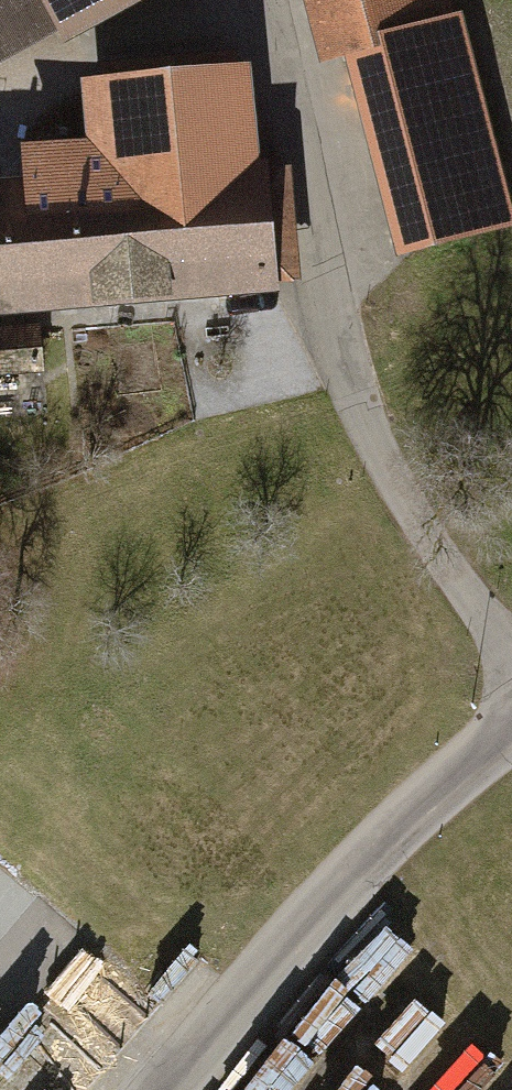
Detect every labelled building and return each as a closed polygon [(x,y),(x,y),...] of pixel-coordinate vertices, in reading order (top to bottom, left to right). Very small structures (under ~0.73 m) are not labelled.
[(124,0),(0,0),(0,56),(34,37),(40,47),(124,0)] [(314,53),(370,265),(493,233),(438,21),(314,53)] [(249,298),(247,286),(268,285),(258,178),(229,181),(220,75),(58,90),(63,149),(0,154),(0,319),(249,298)] [(0,337),(0,419),(21,418),(15,336),(0,337)]
